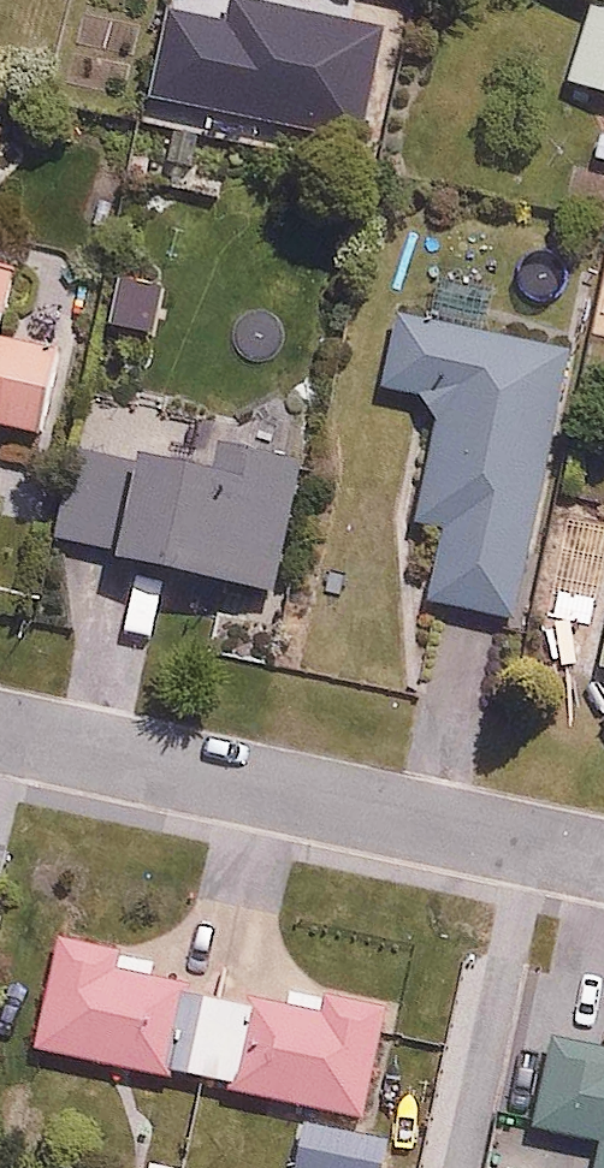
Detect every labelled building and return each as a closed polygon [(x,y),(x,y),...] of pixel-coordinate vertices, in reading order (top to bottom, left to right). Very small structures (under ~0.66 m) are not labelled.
[(603,88),(603,0),(589,0),(564,75),(603,88)] [(249,46),(179,30),(159,114),(230,130),(249,46)] [(45,424),(63,344),(4,330),(19,267),(0,262),(0,414),(45,424)] [(380,393),(438,404),(415,521),(445,527),(431,601),(522,618),(573,348),(395,314),(380,393)] [(210,464),(78,433),(54,533),(282,587),(312,459),(216,437),(210,464)] [(56,924),(31,1034),(368,1109),(392,999),(56,924)] [(549,1034),(531,1117),(603,1133),(603,1045),(549,1034)] [(299,1118),(289,1167),(293,1167),(394,1167),(400,1139),(299,1118)]
